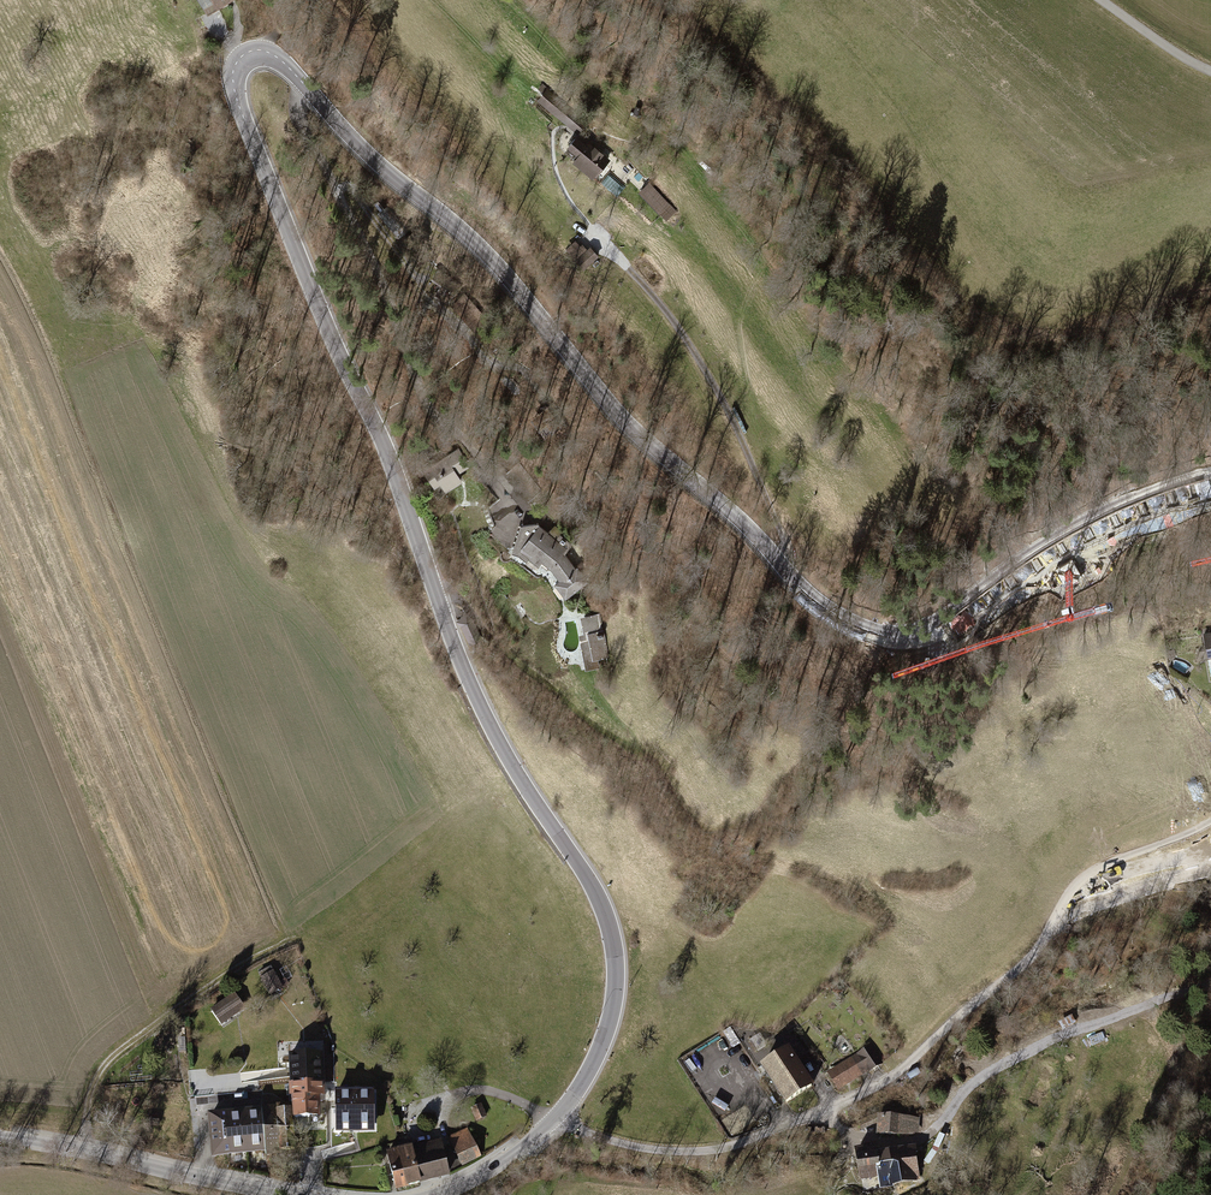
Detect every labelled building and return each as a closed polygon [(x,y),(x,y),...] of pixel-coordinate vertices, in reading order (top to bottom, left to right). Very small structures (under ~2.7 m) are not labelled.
[(208,11),(227,0),(202,0),(208,11)] [(607,160),(588,144),(585,147),(575,138),(568,146),(579,155),(575,160),(594,176),(607,160)] [(676,208),(650,180),(636,193),(661,221),(676,208)] [(576,239),(565,248),(584,270),(600,256),(591,246),(588,249),(583,244),(581,245),(576,239)] [(435,463),(424,470),(432,483),(439,479),(446,490),(460,481),(453,470),(465,462),(458,450),(435,464),(435,463)] [(522,527),(515,548),(520,550),(530,557),(533,552),(550,566),(551,566),(561,581),(557,584),(566,596),(586,581),(576,569),(575,570),(563,554),(571,544),(552,528),(547,534),(539,527),(535,532),(529,526),(522,528),(522,527)] [(599,616),(586,618),(589,635),(590,635),(594,657),(606,655),(599,616)] [(281,988),(272,972),(261,978),(271,994),(281,988)] [(236,995),(211,1011),(220,1023),(244,1007),(236,995)] [(1121,1028),(1106,1026),(1105,1035),(1120,1037),(1121,1028)] [(785,1051),(763,1065),(786,1102),(811,1086),(794,1060),(804,1054),(795,1039),(789,1043),(788,1042),(782,1046),(785,1051)] [(870,1047),(859,1054),(868,1068),(869,1070),(880,1063),(870,1047)] [(839,1087),(868,1068),(859,1054),(858,1053),(849,1058),(851,1061),(830,1074),(839,1087)] [(292,1083),(322,1082),(320,1054),(291,1055),(292,1083)] [(965,1082),(959,1075),(955,1079),(961,1086),(965,1082)] [(317,1096),(317,1101),(322,1101),(322,1082),(292,1083),(293,1097),(317,1096)] [(336,1125),(353,1125),(352,1094),(336,1094),(336,1125)] [(373,1094),(352,1094),(353,1125),(373,1125),(373,1094)] [(317,1096),(293,1097),(294,1117),(317,1116),(317,1101),(317,1096)] [(295,1149),(291,1110),(290,1110),(290,1105),(275,1106),(275,1111),(279,1111),(281,1149),(295,1149)] [(486,1116),(480,1105),(472,1109),(477,1120),(486,1116)] [(244,1113),(248,1152),(266,1150),(263,1111),(244,1113)] [(266,1150),(281,1149),(279,1111),(275,1111),(263,1111),(266,1150)] [(229,1154),(248,1152),(244,1113),(225,1115),(229,1154)] [(881,1121),(880,1134),(898,1135),(898,1134),(911,1134),(911,1129),(917,1129),(917,1120),(912,1120),(912,1119),(881,1117),(881,1113),(860,1122),(863,1128),(881,1121)] [(229,1154),(225,1115),(211,1116),(214,1155),(229,1154)] [(468,1132),(450,1141),(461,1162),(479,1154),(468,1132)] [(411,1148),(387,1154),(396,1188),(442,1176),(449,1172),(442,1144),(412,1152),(411,1148)] [(867,1150),(857,1151),(862,1178),(880,1175),(882,1184),(919,1177),(914,1152),(896,1155),(895,1151),(881,1153),(880,1150),(876,1151),(875,1144),(866,1146),(867,1150)] [(858,1166),(841,1169),(840,1166),(835,1167),(839,1187),(861,1182),(858,1166)]
